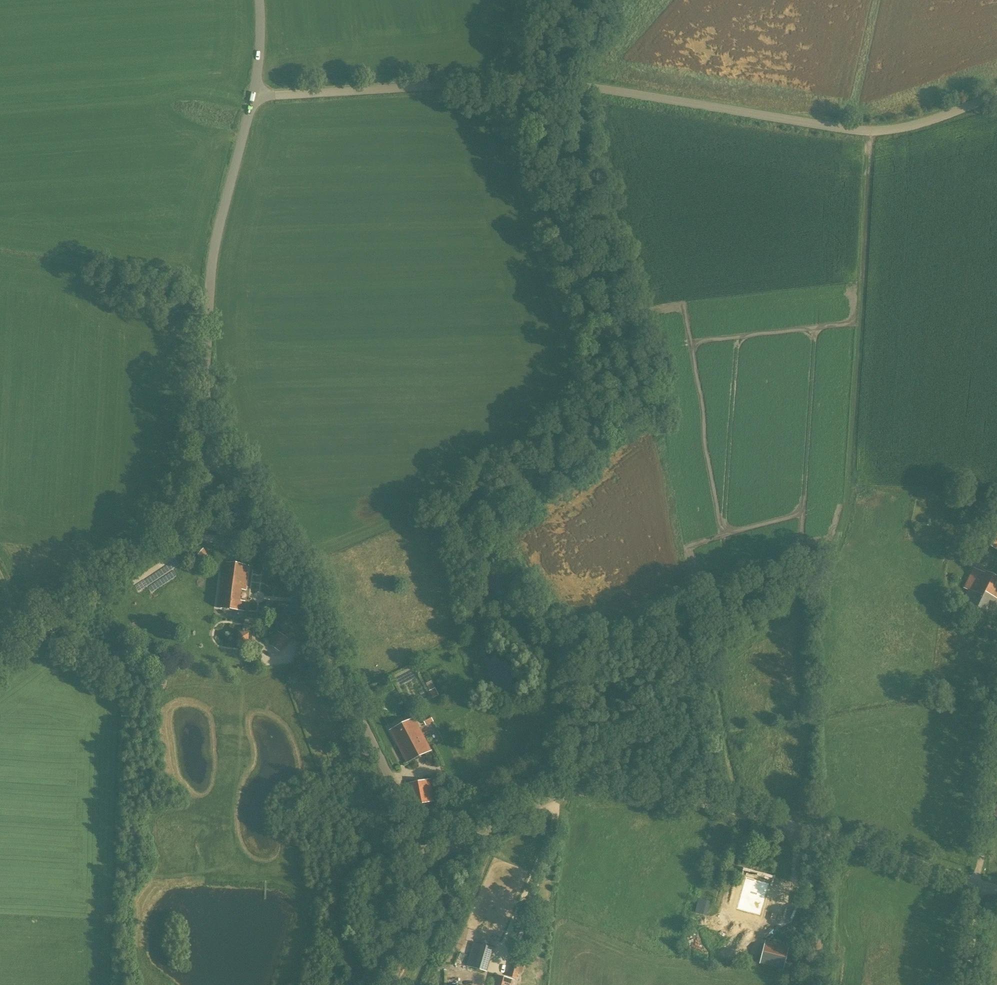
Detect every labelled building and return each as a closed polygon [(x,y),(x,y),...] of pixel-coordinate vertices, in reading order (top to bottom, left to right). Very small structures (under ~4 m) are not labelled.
[(922,517),(921,525),(932,525),(932,517),(922,517)] [(982,543),(996,550),(996,518),(982,543)] [(209,553),(203,548),(199,554),(205,558),(209,553)] [(245,590),(248,567),(223,564),(218,608),(243,611),(244,601),(239,601),(240,590),(245,590)] [(980,569),(970,591),(968,590),(961,604),(989,618),(996,602),(996,599),(996,598),(996,596),(996,578),(980,569)] [(269,644),(280,652),(288,639),(277,631),(269,644)] [(426,683),(433,698),(439,695),(432,680),(426,683)] [(430,750),(413,718),(391,730),(407,762),(430,750)] [(406,784),(410,806),(435,801),(431,779),(406,784)] [(770,879),(746,873),(737,906),(761,913),(770,879)] [(698,899),(695,912),(705,915),(709,902),(698,899)] [(513,943),(521,944),(524,931),(516,930),(513,943)] [(783,970),(783,972),(793,975),(796,966),(785,963),(789,947),(765,941),(759,963),(783,970)] [(466,966),(487,972),(493,948),(473,942),(466,966)] [(493,984),(511,984),(512,979),(495,974),(493,984)]
